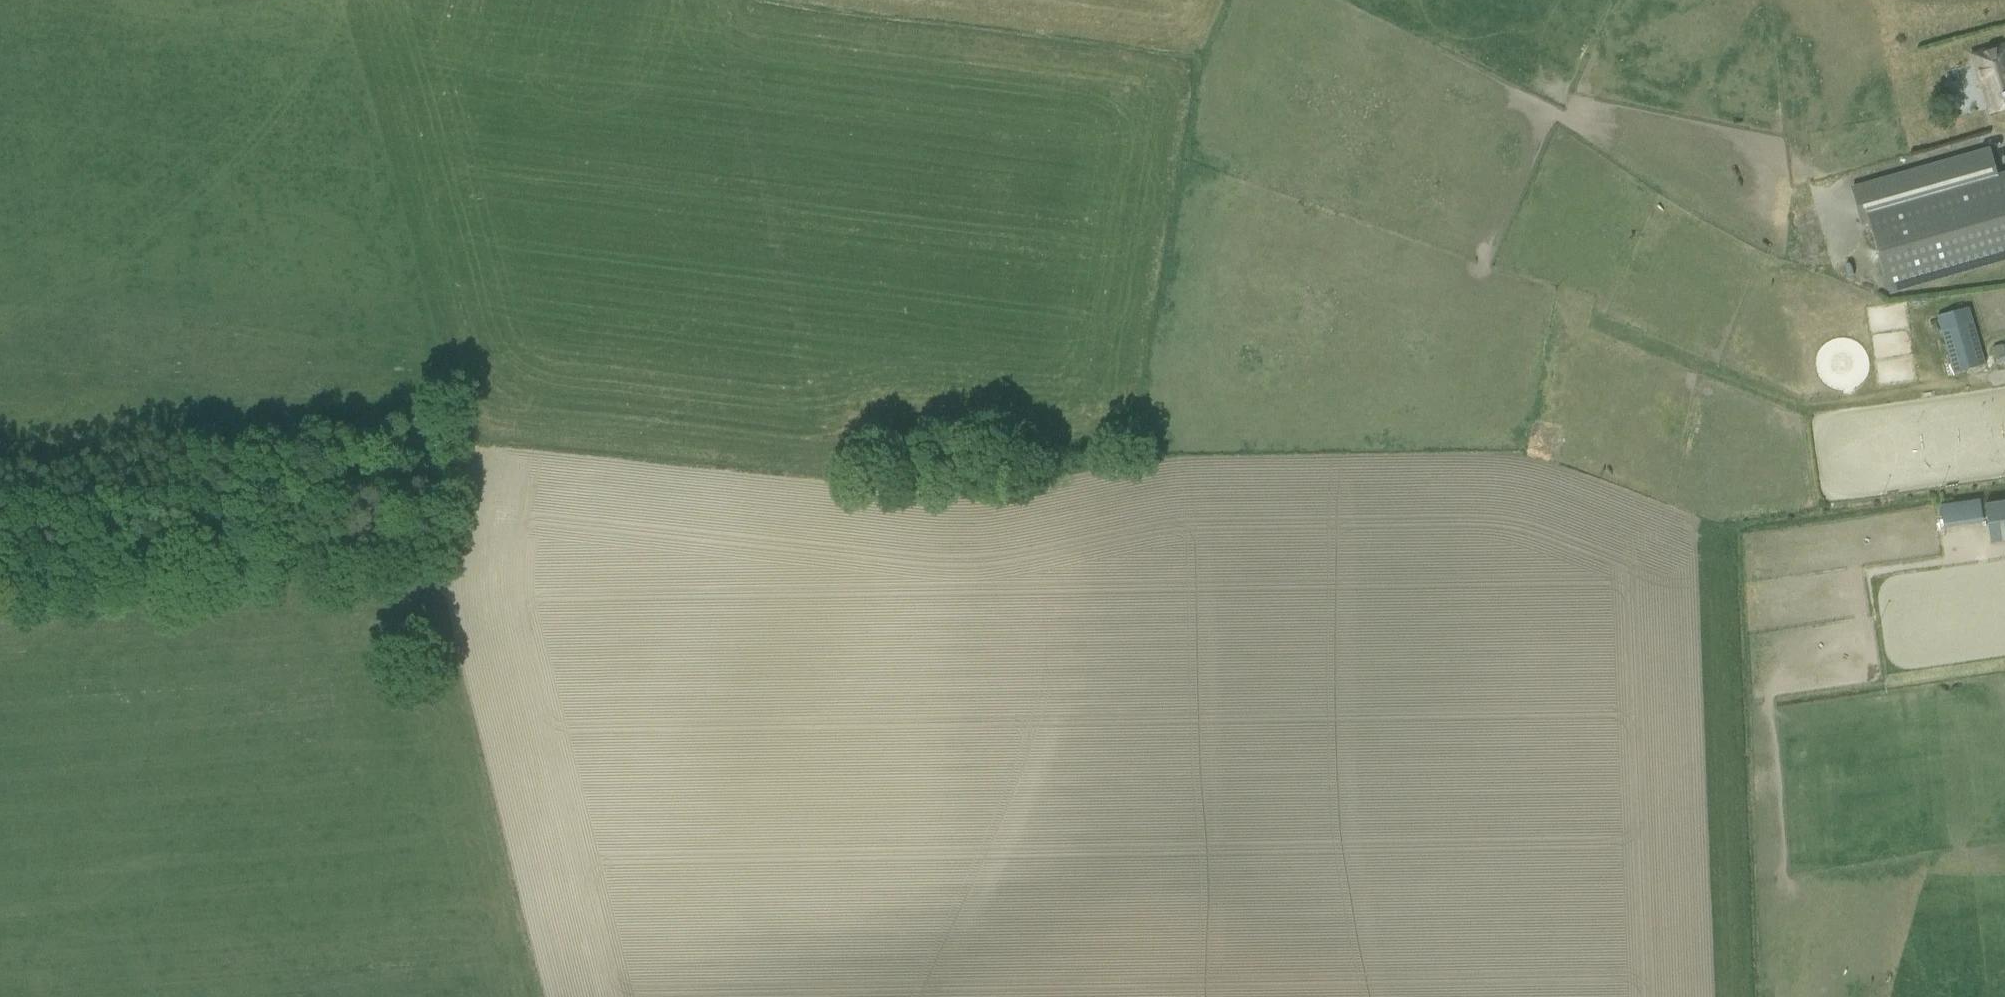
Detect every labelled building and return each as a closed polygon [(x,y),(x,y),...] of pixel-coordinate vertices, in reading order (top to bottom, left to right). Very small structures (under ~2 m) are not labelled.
[(1971,56),(1981,90),(1984,89),(1991,114),(2004,110),(2004,46),(1971,56)] [(1998,176),(1990,150),(1851,191),(1860,225),(1868,222),(1889,295),(2004,262),(2004,174),(1998,176)] [(1987,366),(1969,308),(1935,317),(1941,337),(1953,376),(1987,366)] [(1991,349),(1996,365),(2004,363),(2004,345),(1991,349)] [(1940,508),(1942,526),(1983,520),(1980,502),(1940,508)] [(1986,507),(1992,545),(2004,543),(2004,504),(1986,507)]
